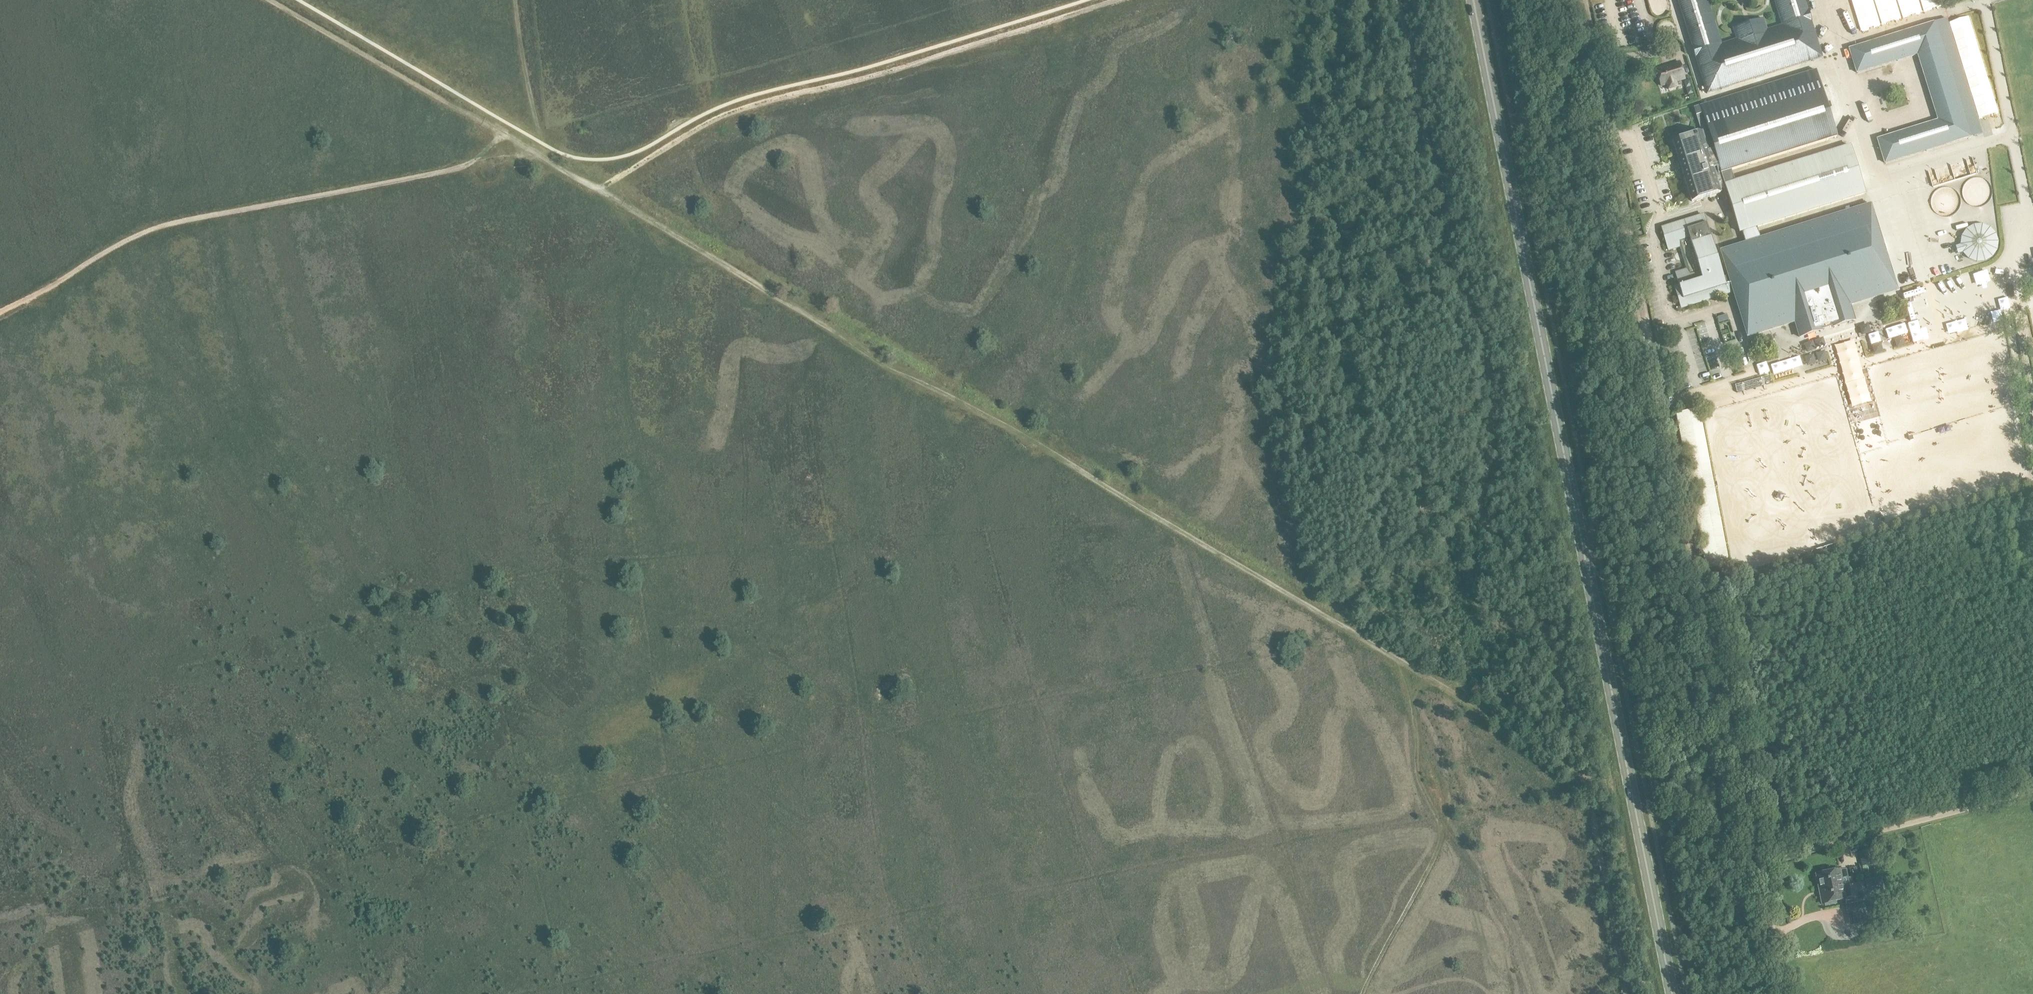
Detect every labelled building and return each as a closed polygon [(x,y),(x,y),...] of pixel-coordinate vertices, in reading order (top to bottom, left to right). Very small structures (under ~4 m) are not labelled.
[(1693,47),(1692,47),(1695,58),(1696,58),(1707,94),(1822,58),(1811,22),(1812,22),(1808,11),(1804,0),(1776,0),(1785,27),(1765,33),(1762,23),(1737,31),(1740,41),(1720,47),(1705,0),(1678,0),(1693,47)] [(1886,164),(1971,138),(1963,113),(1942,47),(1943,47),(1935,23),(1850,49),(1858,74),(1919,55),(1939,121),(1878,140),(1886,164)] [(1685,80),(1681,64),(1656,70),(1660,87),(1666,85),(1668,90),(1677,87),(1676,82),(1685,80)] [(1816,71),(1701,106),(1722,173),(1731,170),(1836,137),(1837,138),(1834,127),(1820,83),(1816,70),(1816,71)] [(1701,106),(1694,108),(1701,133),(1719,190),(1720,190),(1726,188),(1725,184),(1722,173),(1701,106)] [(1701,133),(1673,141),(1679,162),(1681,161),(1683,168),(1682,169),(1692,202),(1720,193),(1719,190),(1701,133)] [(1735,181),(1725,184),(1726,188),(1739,229),(1740,232),(1742,232),(1757,227),(1865,194),(1850,146),(1735,181)] [(1731,170),(1722,173),(1725,184),(1735,181),(1731,170)] [(1920,195),(1930,191),(1928,187),(1918,190),(1920,195)] [(1723,250),(1720,251),(1721,253),(1747,335),(1747,337),(1749,337),(1749,336),(1784,326),(1793,323),(1795,322),(1800,337),(1822,331),(1821,327),(1832,324),(1833,327),(1855,320),(1850,305),(1852,305),(1895,291),(1898,290),(1897,289),(1871,206),(1871,204),(1869,205),(1760,239),(1746,243),(1723,250)] [(1681,245),(1689,270),(1675,274),(1679,287),(1675,288),(1681,307),(1731,291),(1726,276),(1723,277),(1704,216),(1662,229),(1662,228),(1661,229),(1668,249),(1681,245)] [(1960,241),(1960,246),(1956,248),(1958,255),(1962,254),(1964,257),(1965,258),(1968,260),(1971,262),(1975,263),(1980,264),(1984,263),(1987,262),(1991,259),(1993,257),(1995,254),(1997,251),(1998,248),(1998,243),(1997,238),(1995,235),(1993,232),(1991,230),(1988,228),(1985,227),(1980,226),(1977,226),(1974,226),(1971,227),(1968,229),(1964,232),(1962,235),(1961,238),(1960,241)] [(1757,227),(1742,232),(1746,243),(1760,239),(1757,227)] [(1903,261),(1918,257),(1914,242),(1899,246),(1903,261)] [(1899,277),(1894,279),(1901,297),(1907,294),(1899,277)] [(1734,347),(1746,343),(1743,336),(1732,341),(1734,347)] [(1736,353),(1749,352),(1749,345),(1735,347),(1736,353)] [(1758,378),(1750,380),(1753,392),(1787,382),(1781,362),(1756,369),(1758,378)] [(1695,410),(1676,414),(1686,469),(1705,465),(1695,410)] [(1705,465),(1686,469),(1706,570),(1726,566),(1705,465)] [(1871,850),(1859,852),(1861,866),(1873,864),(1871,850)] [(1837,871),(1816,875),(1821,903),(1824,902),(1824,904),(1836,902),(1836,900),(1842,899),(1842,898),(1851,897),(1847,874),(1838,876),(1837,871)] [(1862,902),(1845,905),(1847,914),(1848,913),(1865,910),(1862,902)]
